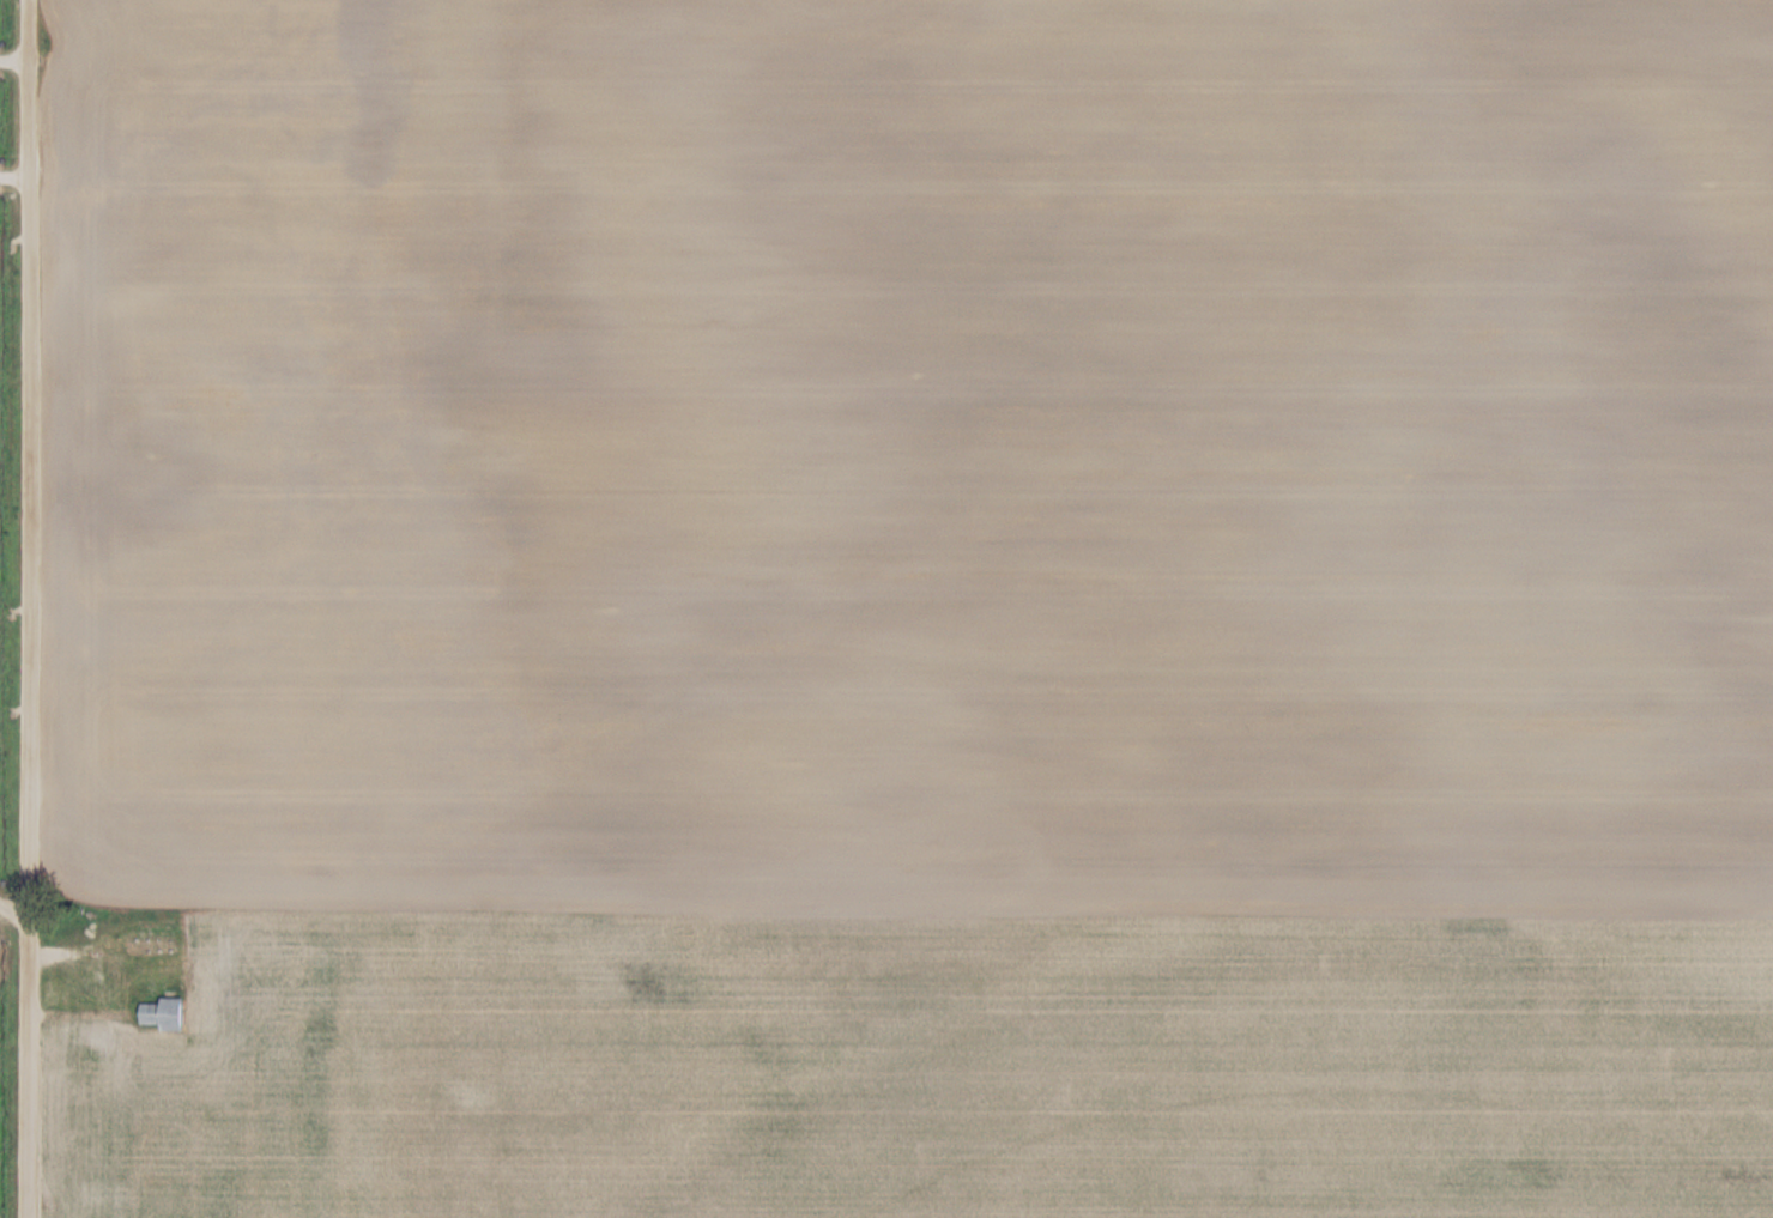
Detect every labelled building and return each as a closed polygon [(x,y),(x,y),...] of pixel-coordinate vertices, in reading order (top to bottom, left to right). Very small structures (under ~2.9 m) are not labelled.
[(191,1029),(191,998),(163,997),(163,1003),(144,1002),(143,1028),(191,1029)]
